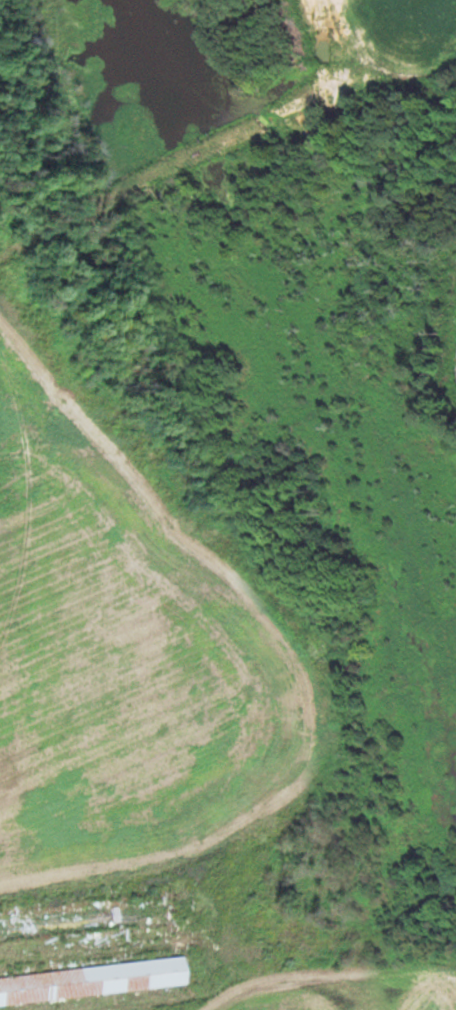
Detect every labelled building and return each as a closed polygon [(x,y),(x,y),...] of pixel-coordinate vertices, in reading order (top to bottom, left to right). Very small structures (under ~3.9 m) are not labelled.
[(168,927),(166,899),(0,914),(0,942),(168,927)] [(185,987),(183,959),(0,977),(0,1005),(185,987)]
